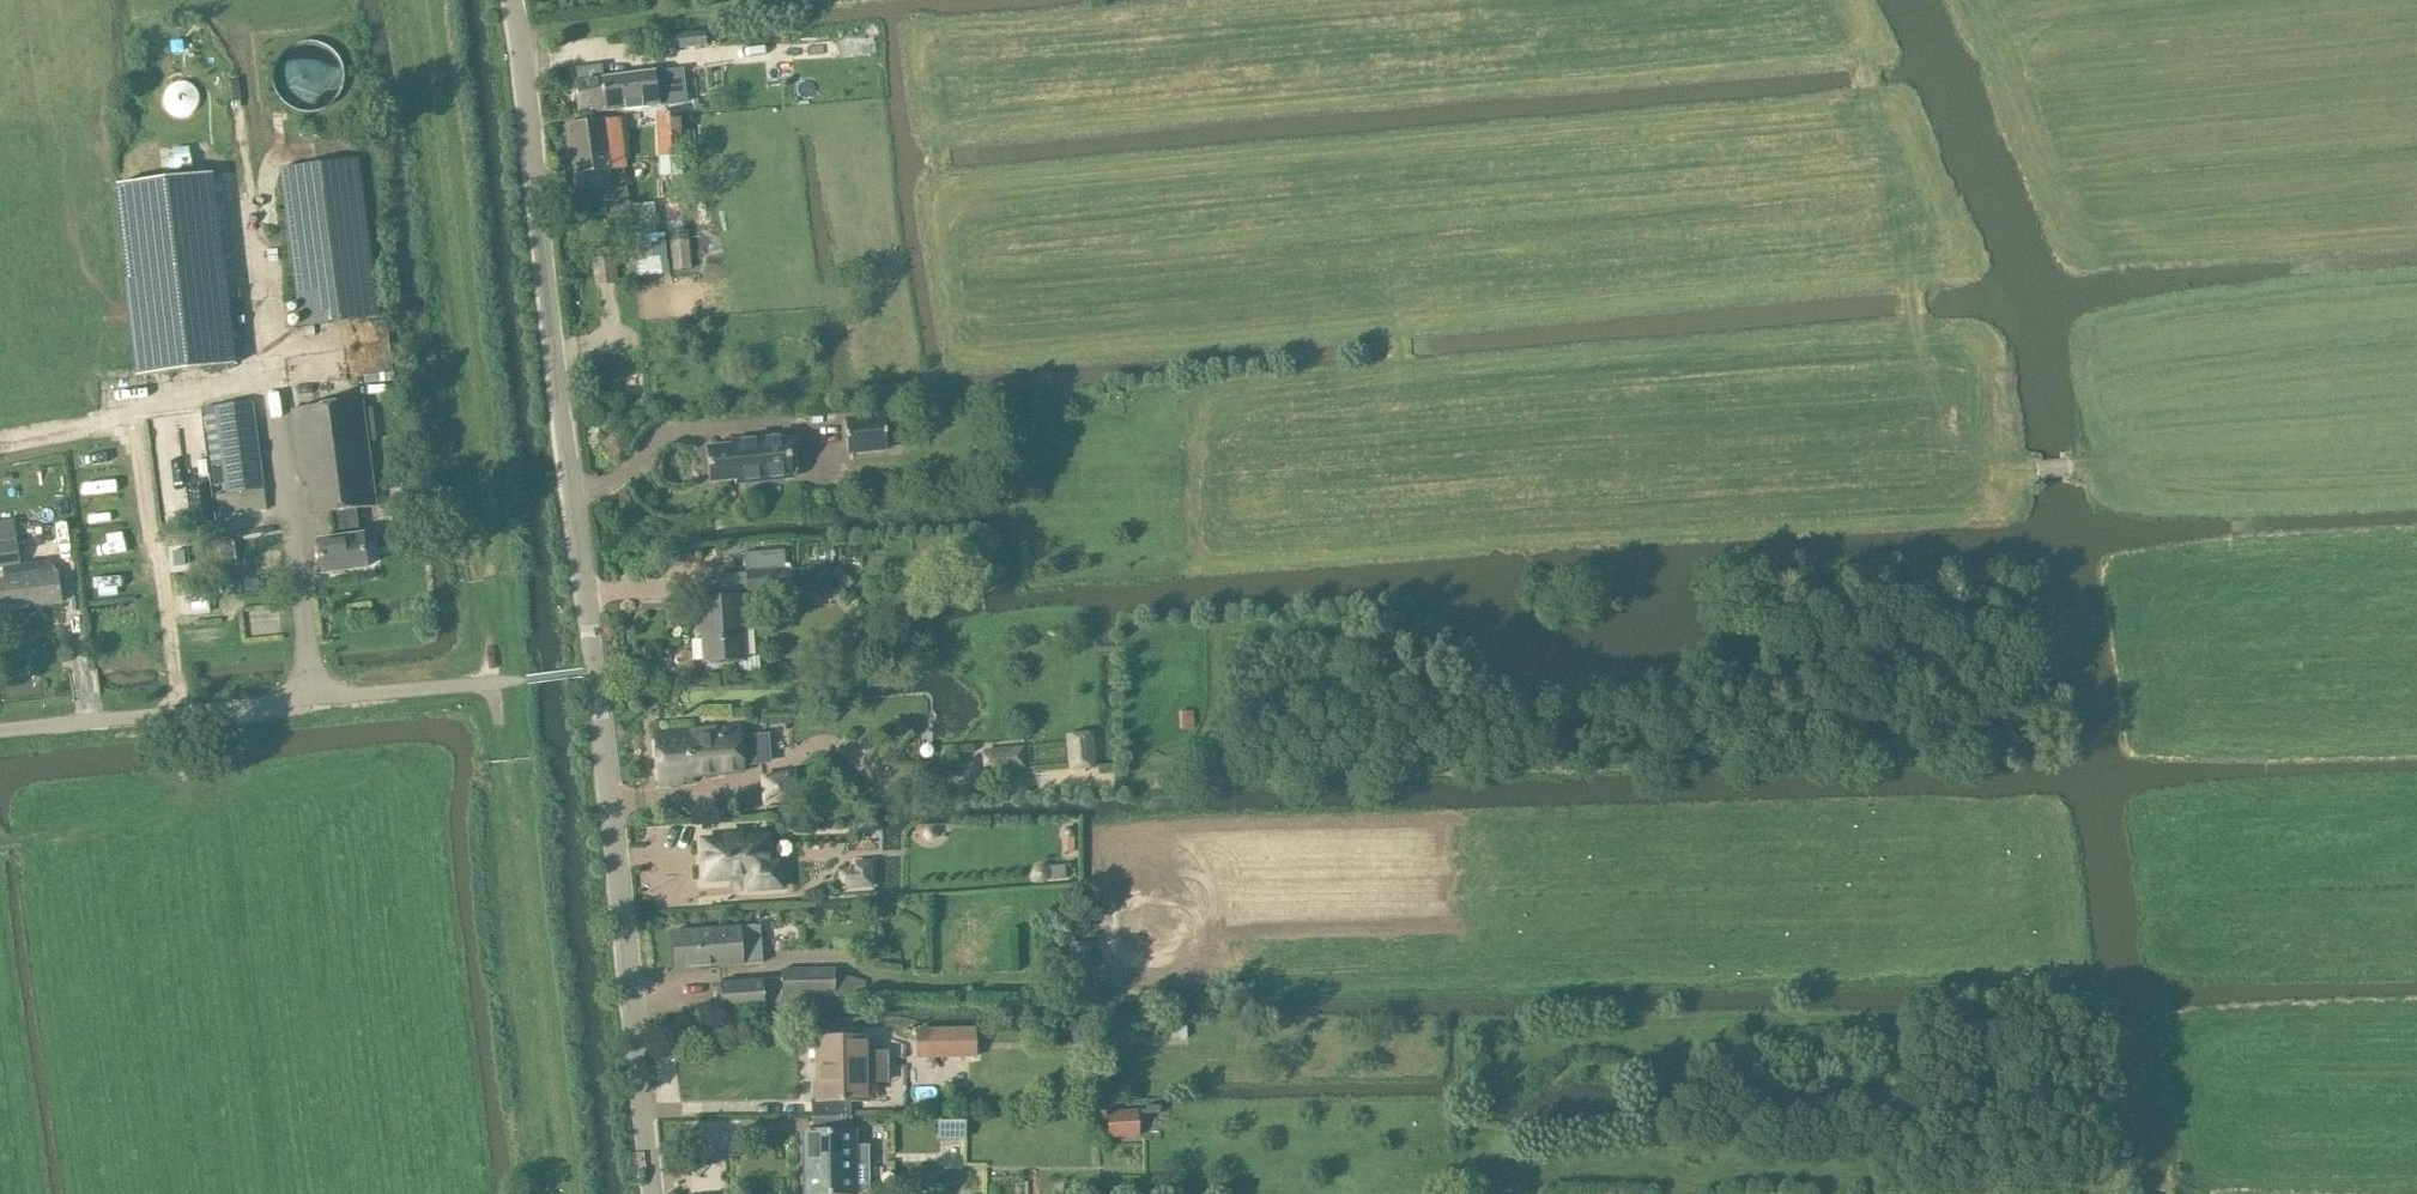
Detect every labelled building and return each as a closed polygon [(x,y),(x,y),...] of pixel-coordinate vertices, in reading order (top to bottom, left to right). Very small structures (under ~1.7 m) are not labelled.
[(704,31),(655,37),(657,49),(706,44),(704,31)] [(578,123),(566,124),(572,171),(572,173),(625,166),(619,118),(606,120),(594,120),(593,115),(605,114),(601,79),(601,78),(600,76),(603,76),(601,64),(573,68),(575,80),(580,116),(581,122),(578,123)] [(654,73),(601,79),(605,114),(658,108),(658,107),(686,103),(682,70),(654,73)] [(690,115),(681,115),(657,116),(659,175),(683,175),(682,156),(692,155),(690,115)] [(378,317),(358,159),(280,169),(301,327),(378,317)] [(141,380),(240,369),(218,175),(118,186),(141,380)] [(609,188),(611,219),(628,218),(627,187),(609,188)] [(665,203),(667,233),(670,271),(691,269),(687,231),(689,231),(686,201),(665,203)] [(632,204),(634,236),(656,235),(654,202),(632,204)] [(314,526),(331,524),(332,537),(316,539),(321,574),(367,568),(362,533),(359,534),(356,510),(377,507),(363,400),(290,410),(301,486),(309,485),(314,526)] [(253,401),(202,408),(209,465),(221,463),(225,495),(242,493),(264,490),(253,401)] [(848,457),(888,453),(884,419),(845,423),(848,457)] [(749,447),(706,451),(710,484),(735,482),(736,486),(793,481),(792,475),(798,475),(796,458),(791,458),(789,438),(748,442),(749,447)] [(230,540),(214,541),(216,562),(231,560),(230,540)] [(0,543),(0,566),(3,565),(5,578),(0,578),(0,597),(2,610),(61,602),(57,571),(55,571),(53,565),(51,563),(49,562),(46,562),(41,562),(19,565),(16,541),(0,543)] [(744,551),(746,572),(747,592),(787,590),(784,549),(744,551)] [(743,658),(740,596),(695,598),(697,630),(702,630),(704,660),(743,658)] [(893,665),(886,672),(892,679),(895,682),(898,679),(902,675),(893,665)] [(738,726),(654,733),(659,783),(692,780),(692,775),(742,771),(741,761),(764,759),(762,736),(739,738),(738,726)] [(1065,734),(1068,769),(1097,767),(1094,732),(1065,734)] [(984,773),(1026,770),(1024,746),(982,749),(984,773)] [(789,773),(762,775),(765,802),(792,800),(789,773)] [(748,889),(781,886),(780,863),(770,863),(768,836),(742,838),(741,832),(726,833),(726,839),(703,840),(706,879),(730,878),(730,875),(747,874),(748,889)] [(843,886),(872,885),(870,861),(856,862),(857,871),(842,872),(843,886)] [(1034,866),(1031,872),(1032,878),(1036,883),(1042,884),(1047,882),(1051,876),(1051,870),(1047,865),(1040,864),(1034,866)] [(675,967),(742,963),(762,962),(760,924),(740,926),(673,930),(675,967)] [(782,996),(782,1007),(847,1006),(847,976),(835,977),(834,967),(782,968),(782,996)] [(720,980),(722,1011),(765,1010),(764,978),(720,980)] [(975,1029),(917,1030),(917,1059),(976,1058),(975,1029)] [(796,1036),(779,1037),(780,1054),(797,1054),(796,1036)] [(817,1099),(811,1100),(811,1116),(852,1116),(851,1099),(869,1099),(869,1081),(887,1080),(886,1052),(868,1052),(868,1037),(816,1038),(817,1099)] [(1139,1111),(1106,1113),(1110,1140),(1140,1138),(1139,1111)] [(812,1131),(803,1131),(805,1193),(857,1193),(857,1191),(870,1191),(869,1154),(856,1154),(856,1145),(855,1130),(852,1130),(852,1116),(811,1116),(812,1131)]
